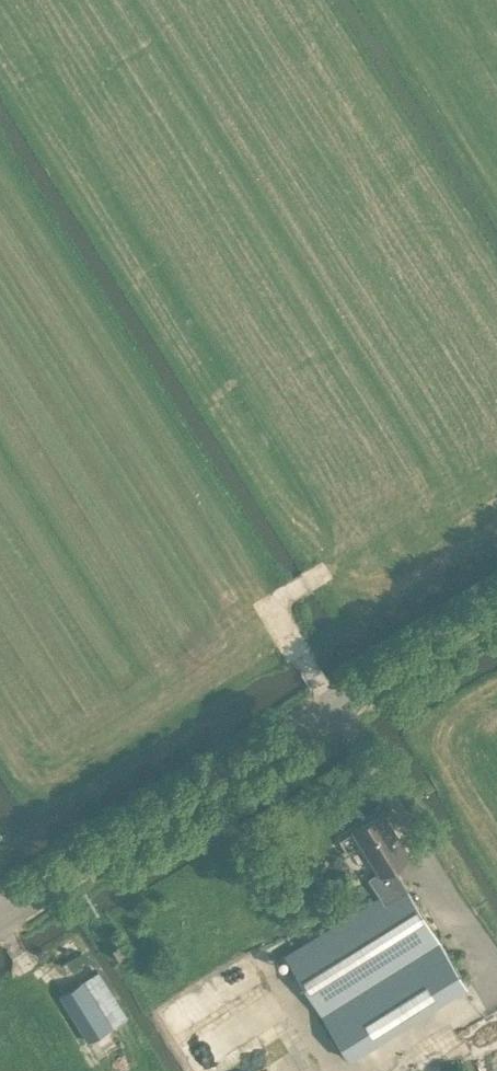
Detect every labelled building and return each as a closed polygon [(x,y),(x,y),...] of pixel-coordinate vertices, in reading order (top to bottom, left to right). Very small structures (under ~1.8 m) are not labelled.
[(284,955),(349,1058),(467,985),(395,866),(411,856),(383,812),(354,830),(379,870),(368,876),(380,895),(284,955)] [(118,957),(128,951),(122,942),(113,948),(118,957)] [(89,1041),(112,1026),(83,980),(59,994),(89,1041)] [(185,1046),(197,1067),(251,1037),(240,1017),(185,1046)]
